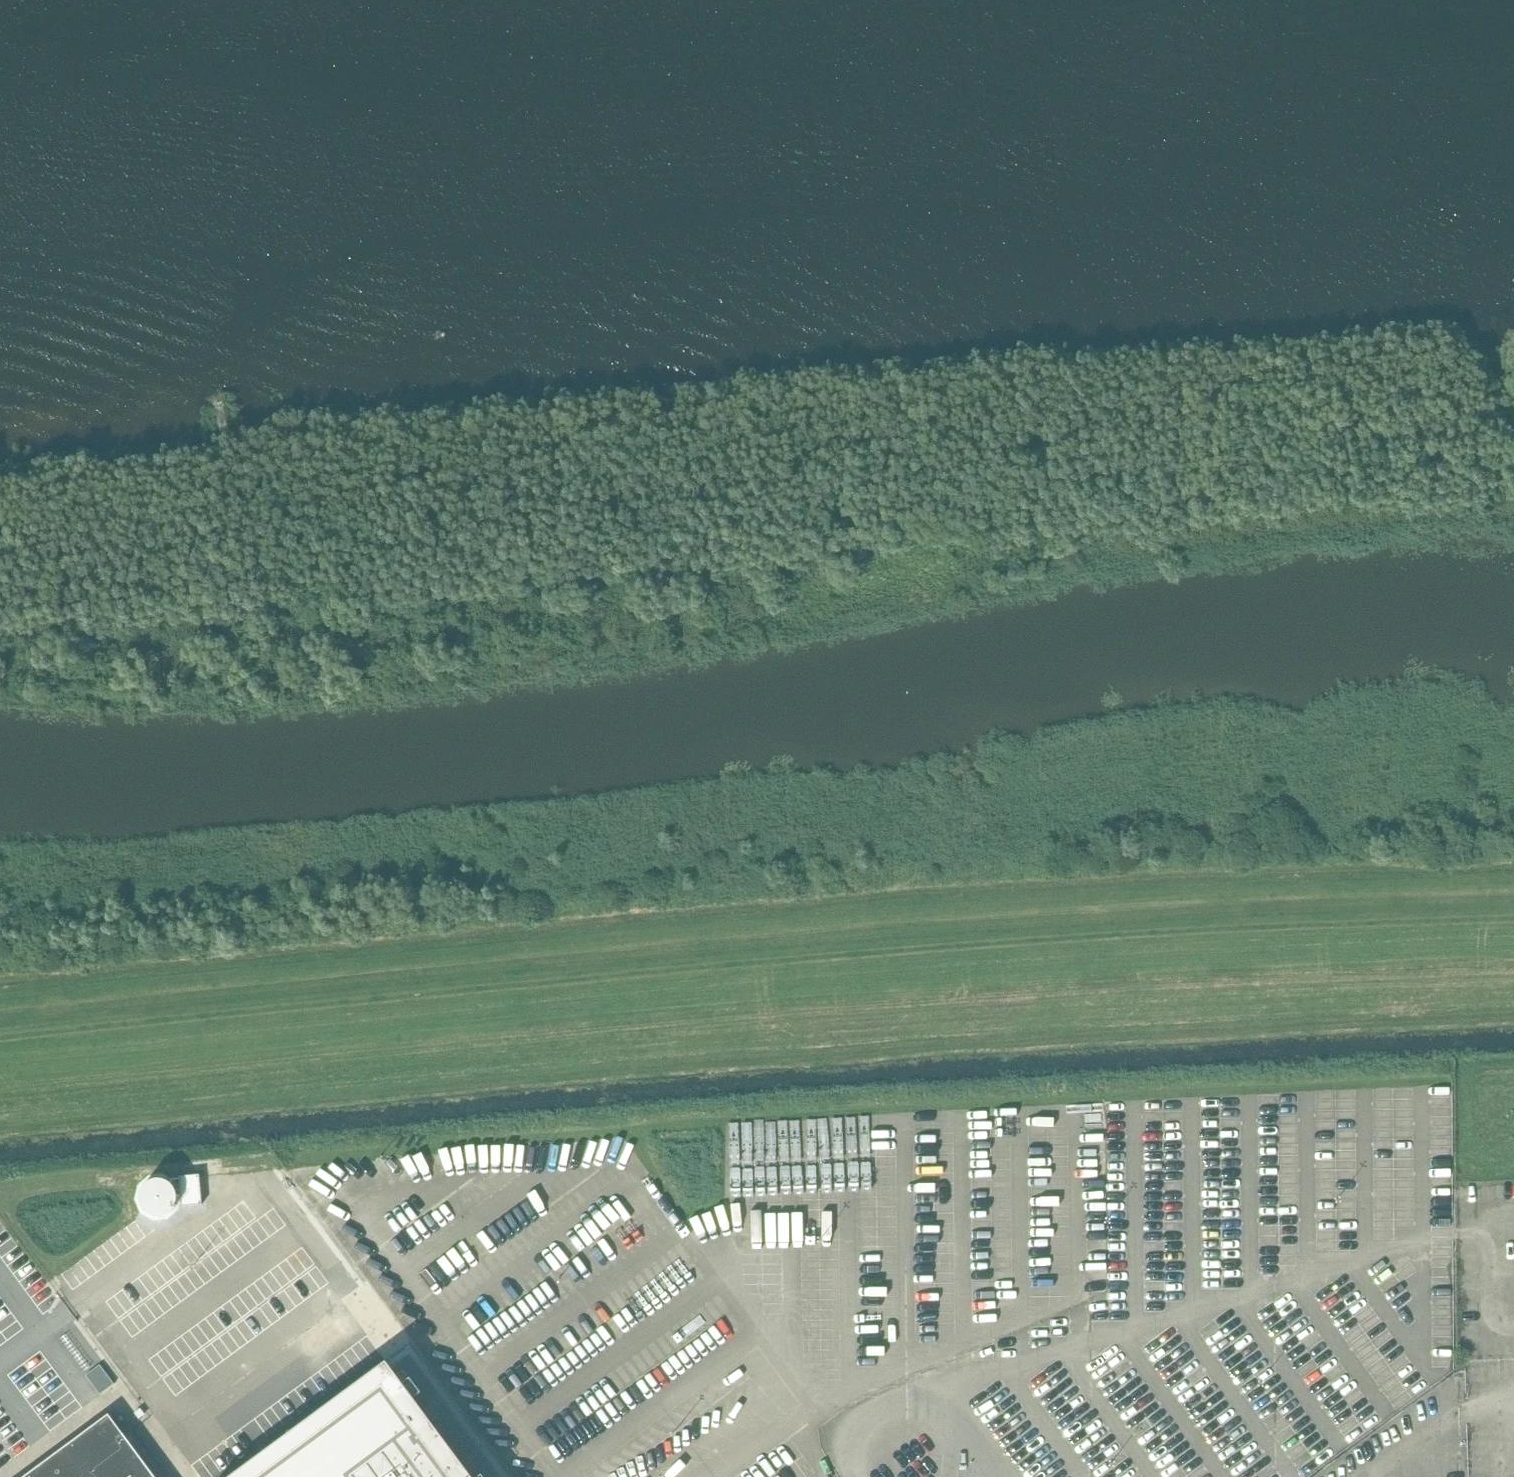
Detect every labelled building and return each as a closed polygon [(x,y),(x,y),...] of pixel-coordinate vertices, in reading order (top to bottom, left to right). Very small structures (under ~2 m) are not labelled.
[(228,1476),(472,1476),(386,1360),(228,1476)] [(24,1476),(160,1476),(154,1467),(113,1411),(24,1476)]
